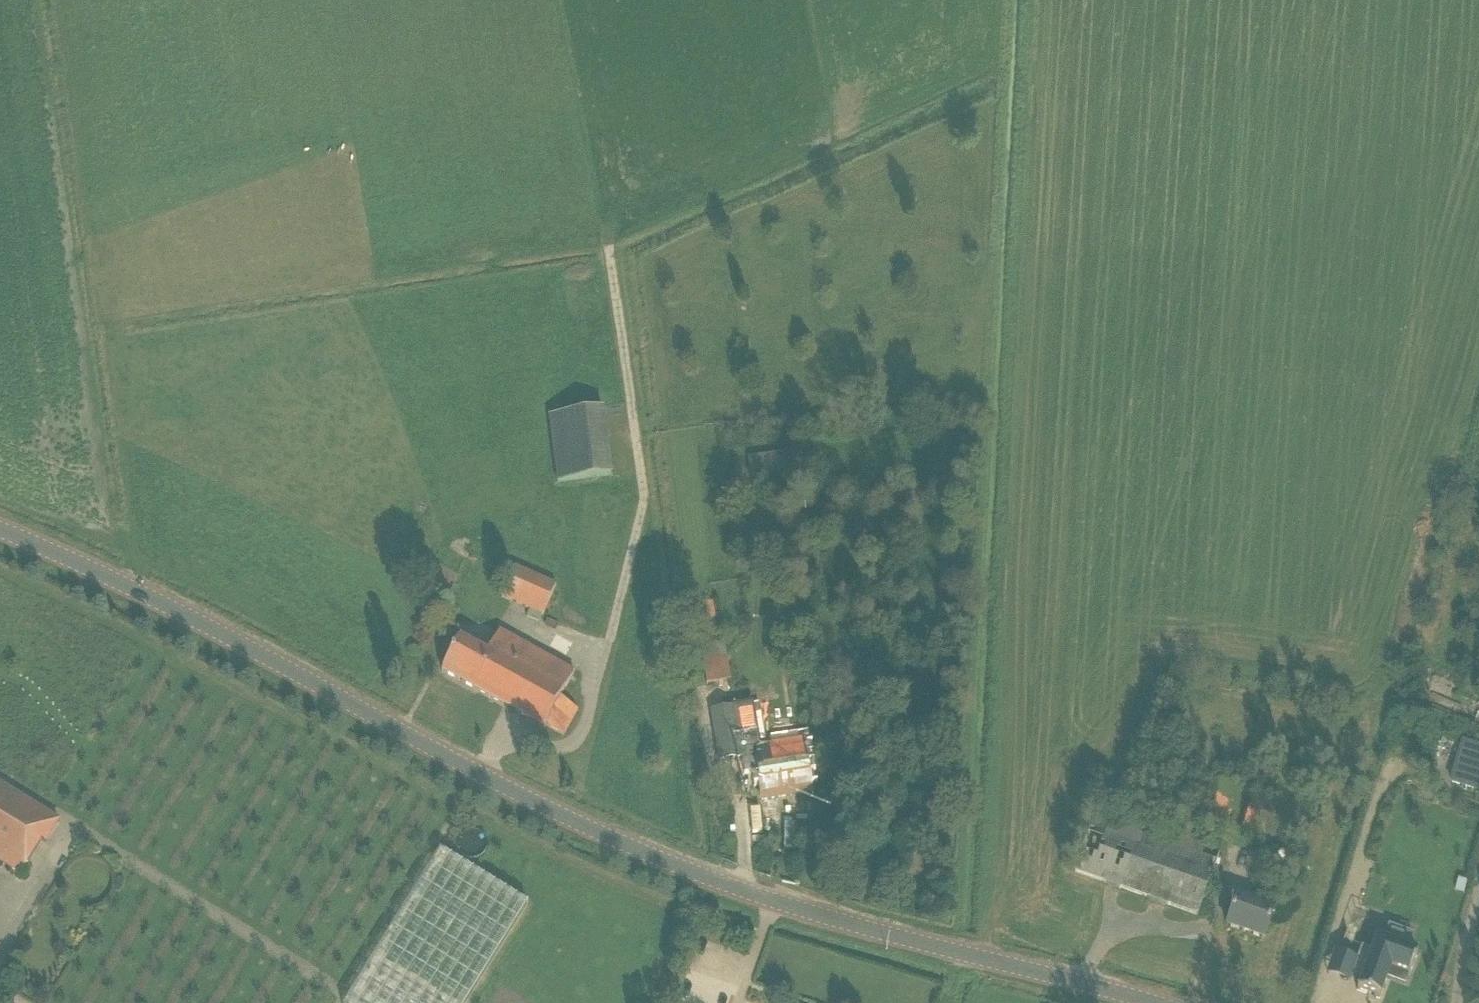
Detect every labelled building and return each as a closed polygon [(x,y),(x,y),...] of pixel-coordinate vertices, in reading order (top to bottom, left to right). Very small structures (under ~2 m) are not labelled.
[(614,481),(606,414),(552,421),(559,487),(614,481)] [(794,452),(749,458),(752,479),(797,473),(794,452)] [(535,527),(523,520),(520,526),(531,533),(535,527)] [(516,565),(501,598),(543,617),(558,584),(516,565)] [(713,604),(700,606),(703,622),(716,620),(713,604)] [(544,728),(545,726),(563,736),(573,718),(578,710),(559,699),(574,672),(497,630),(486,651),(461,637),(452,655),(442,672),(544,728)] [(725,642),(701,645),(703,659),(727,656),(725,642)] [(727,656),(703,659),(707,688),(731,685),(727,656)] [(734,709),(710,713),(718,761),(740,758),(743,775),(744,775),(756,773),(761,800),(758,800),(758,801),(813,793),(805,745),(804,740),(760,747),(758,734),(740,736),(735,706),(735,703),(733,703),(734,709)] [(1451,784),(1478,792),(1478,747),(1463,743),(1451,784)] [(1224,835),(1237,790),(1203,780),(1190,825),(1224,835)] [(45,844),(59,822),(1,787),(0,789),(0,863),(20,875),(41,841),(45,844)] [(1315,814),(1253,794),(1242,829),(1304,848),(1315,814)] [(1198,916),(1204,897),(1222,849),(1099,805),(1075,872),(1198,916)] [(346,1002),(466,1002),(527,905),(440,851),(346,1002)] [(1287,885),(1276,881),(1263,877),(1258,891),(1282,900),(1287,885)] [(1460,878),(1456,891),(1465,894),(1469,881),(1460,878)] [(1238,894),(1233,908),(1227,926),(1264,940),(1275,908),(1238,894)] [(1407,949),(1412,935),(1389,927),(1384,941),(1376,938),(1372,951),(1361,947),(1351,974),(1362,978),(1357,990),(1379,999),(1391,969),(1409,976),(1418,953),(1407,949)]
